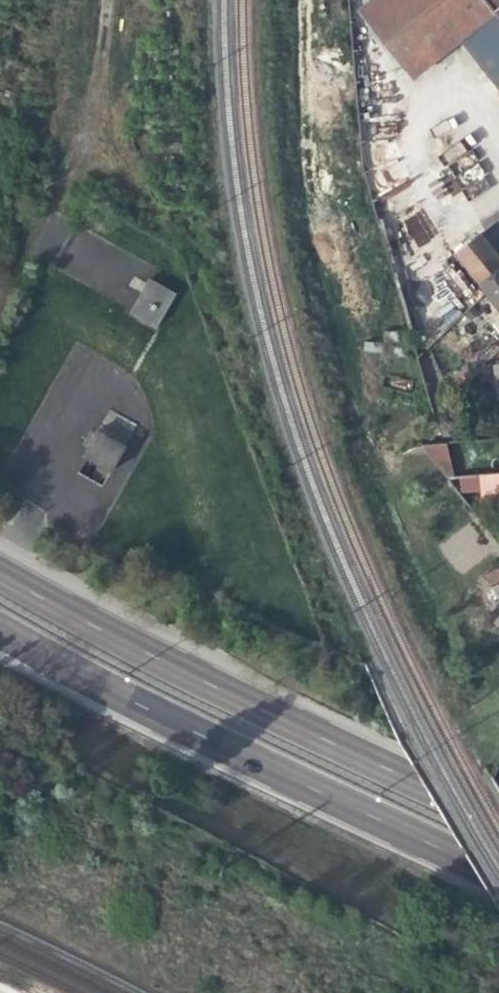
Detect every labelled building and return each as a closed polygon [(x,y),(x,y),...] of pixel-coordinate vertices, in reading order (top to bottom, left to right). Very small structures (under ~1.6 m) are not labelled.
[(494,8),(487,0),(369,0),(360,7),(413,74),(460,37),(498,85),(498,15),(494,8)] [(494,8),(498,4),(498,0),(487,0),(494,8)] [(418,246),(437,234),(419,208),(401,221),(418,246)] [(479,235),(458,253),(488,289),(498,302),(498,258),(479,235)] [(127,314),(155,330),(176,293),(148,278),(127,314)] [(491,315),(498,325),(498,308),(491,315)] [(488,364),(489,378),(498,377),(498,363),(488,364)] [(467,383),(469,404),(491,403),(489,382),(467,383)] [(103,409),(84,459),(96,463),(92,474),(111,482),(135,421),(103,409)] [(449,442),(428,443),(430,475),(451,474),(449,442)] [(483,575),(489,585),(498,581),(498,568),(483,575)]
